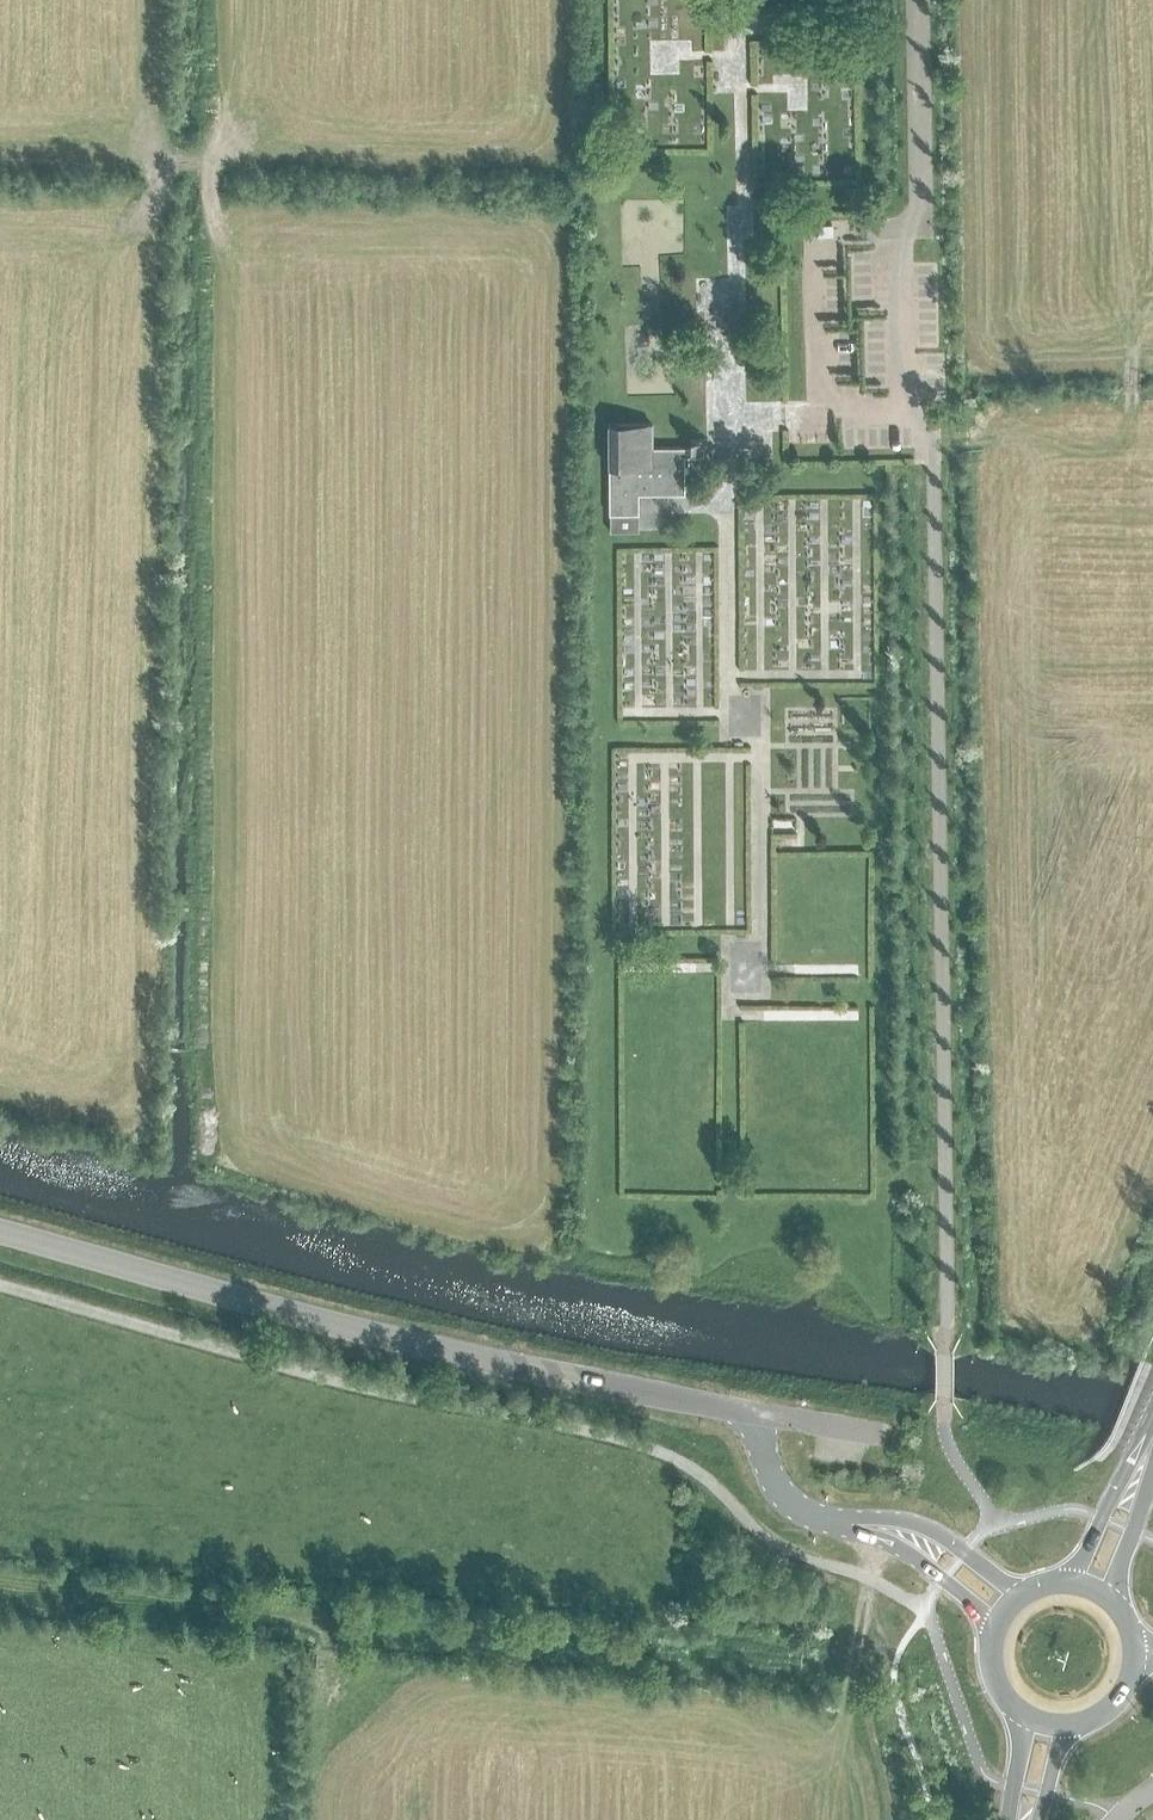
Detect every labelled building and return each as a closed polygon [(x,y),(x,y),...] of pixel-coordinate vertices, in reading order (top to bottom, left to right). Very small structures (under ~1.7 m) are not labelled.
[(685,494),(684,447),(652,447),(651,423),(608,423),(609,514),(638,514),(638,494),(685,494)]
